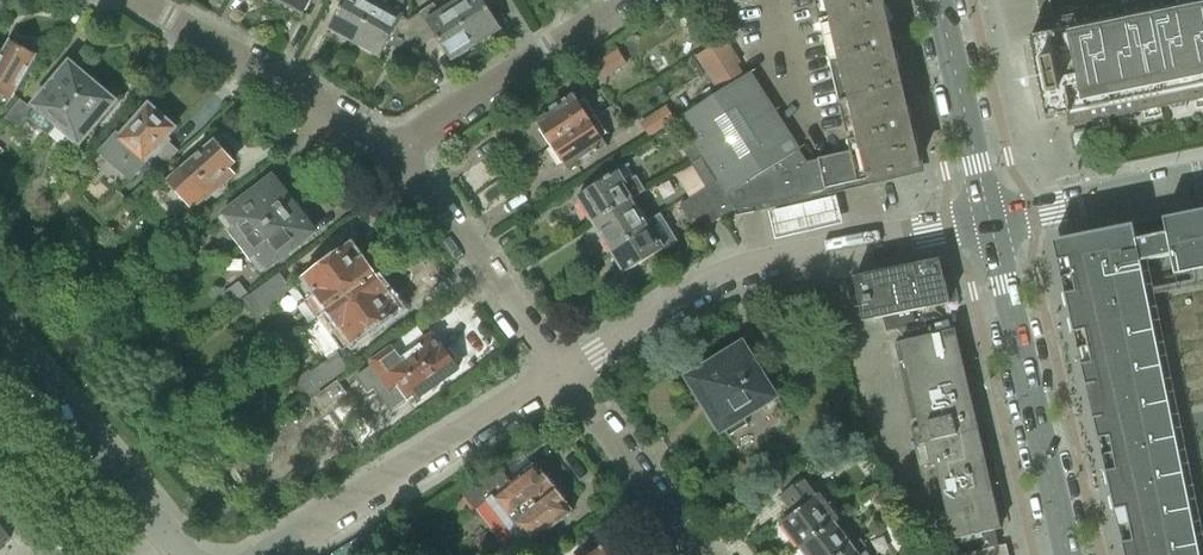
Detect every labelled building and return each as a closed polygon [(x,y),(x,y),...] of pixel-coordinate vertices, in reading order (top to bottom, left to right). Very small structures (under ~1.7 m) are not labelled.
[(304,14),(312,0),(280,0),(304,14)] [(374,0),(336,0),(343,4),(330,28),(354,41),(377,1),(374,0)] [(450,5),(475,43),(500,27),(486,6),(495,0),(457,0),(450,5)] [(820,20),(880,6),(879,0),(815,0),(820,20)] [(1040,24),(1039,24),(1041,35),(1029,38),(1034,62),(1035,61),(1042,94),(1041,95),(1045,119),(1065,115),(1067,126),(1073,125),(1074,130),(1070,136),(1073,149),(1079,153),(1092,151),(1096,144),(1093,132),(1087,127),(1086,122),(1092,121),(1091,120),(1109,117),(1109,118),(1117,116),(1119,120),(1135,117),(1135,112),(1143,111),(1143,110),(1160,106),(1160,107),(1169,105),(1171,110),(1186,107),(1186,102),(1194,100),(1194,99),(1202,97),(1202,0),(1147,0),(1147,2),(1139,3),(1140,4),(1122,8),(1122,7),(1114,9),(1112,4),(1096,7),(1096,12),(1088,14),(1088,15),(1071,18),(1071,17),(1054,21),(1050,0),(1035,0),(1040,24)] [(377,1),(354,41),(381,56),(389,40),(397,42),(398,48),(401,48),(406,49),(409,51),(411,53),(424,44),(408,19),(377,1)] [(475,43),(450,5),(439,12),(433,3),(420,10),(408,19),(424,44),(435,37),(451,59),(475,43)] [(880,6),(820,20),(839,101),(899,87),(880,6)] [(807,161),(750,72),(744,76),(736,63),(739,62),(726,38),(698,54),(719,91),(677,117),(701,155),(673,172),(690,198),(692,197),(704,189),(722,217),(735,208),(736,209),(826,188),(819,158),(807,161)] [(0,53),(0,90),(13,97),(36,57),(34,55),(35,53),(34,49),(23,43),(20,45),(18,47),(7,40),(0,53)] [(593,81),(612,68),(619,64),(612,53),(586,70),(593,81)] [(57,123),(93,80),(78,68),(76,71),(69,65),(62,73),(61,71),(46,89),(47,90),(35,105),(37,107),(28,118),(48,134),(52,129),(57,123)] [(93,80),(57,123),(52,129),(67,142),(72,136),(79,142),(92,128),(93,129),(108,111),(107,109),(113,101),(106,95),(108,93),(93,80)] [(899,87),(839,101),(850,151),(819,158),(826,188),(918,167),(899,87)] [(607,134),(604,129),(584,99),(578,103),(573,94),(534,120),(540,129),(543,127),(545,129),(546,138),(554,143),(555,145),(556,156),(564,159),(565,161),(562,163),(568,172),(607,146),(601,137),(607,134)] [(19,98),(3,119),(16,130),(32,109),(19,98)] [(642,119),(650,133),(676,117),(667,103),(642,119)] [(157,155),(169,142),(166,139),(175,128),(165,119),(165,116),(159,110),(156,111),(149,105),(105,156),(131,179),(154,153),(157,155)] [(216,142),(173,178),(196,204),(232,173),(228,167),(233,162),(228,156),(230,151),(225,146),(220,147),(216,142)] [(593,220),(631,197),(633,196),(618,171),(578,195),(593,220)] [(236,224),(248,239),(297,202),(284,184),(279,188),(272,178),(271,179),(269,178),(257,187),(258,189),(220,218),(229,230),(236,224)] [(722,217),(704,189),(692,197),(709,224),(722,217)] [(631,197),(593,220),(612,251),(632,239),(630,234),(647,224),(631,197)] [(709,224),(692,197),(690,198),(680,205),(697,232),(709,224)] [(836,199),(768,215),(775,243),(843,228),(836,199)] [(297,202),(248,239),(259,254),(252,260),(261,271),(299,242),(300,244),(313,234),(311,233),(313,231),(305,222),(310,218),(297,202)] [(1052,241),(1057,262),(1068,260),(1071,293),(1064,295),(1073,333),(1078,332),(1085,364),(1081,365),(1098,440),(1103,439),(1110,471),(1105,472),(1114,511),(1119,510),(1126,542),(1122,543),(1124,554),(1202,554),(1202,210),(1163,218),(1133,224),(1108,229),(1067,238),(1066,238),(1052,241)] [(632,239),(612,251),(625,273),(649,258),(655,264),(664,255),(660,251),(663,250),(647,224),(630,234),(632,239)] [(352,243),(294,285),(318,319),(376,276),(375,275),(377,273),(379,269),(371,258),(367,259),(364,259),(352,243)] [(939,259),(854,277),(863,321),(949,303),(939,259)] [(281,275),(246,301),(256,314),(291,289),(281,275)] [(376,276),(318,319),(342,351),(400,309),(388,293),(391,286),(383,276),(380,277),(377,278),(376,276)] [(223,295),(231,305),(247,294),(239,283),(223,295)] [(920,322),(896,327),(900,342),(924,336),(920,322)] [(1002,528),(966,375),(960,351),(955,328),(924,336),(900,342),(919,425),(911,427),(915,446),(926,444),(931,466),(936,465),(953,539),(979,533),(995,530),(1002,528)] [(394,348),(356,376),(368,393),(374,389),(391,413),(456,366),(454,362),(455,362),(459,359),(451,348),(447,350),(446,351),(443,348),(440,350),(431,337),(402,359),(394,348)] [(742,347),(690,379),(703,399),(701,400),(707,408),(709,408),(722,428),(723,427),(729,436),(748,424),(742,415),(772,396),(742,347)] [(309,372),(296,381),(309,401),(312,399),(322,391),(319,387),(347,366),(338,354),(311,374),(309,372)] [(321,411),(347,393),(338,380),(322,391),(312,399),(321,411)] [(534,463),(510,482),(499,468),(465,494),(477,509),(488,500),(506,524),(556,484),(548,473),(543,472),(541,473),(534,463)] [(800,547),(834,522),(839,518),(808,475),(780,495),(794,513),(782,522),(800,547)] [(556,484),(506,524),(524,548),(572,512),(565,503),(567,502),(566,500),(566,496),(556,484)] [(800,547),(807,554),(839,554),(852,546),(834,522),(800,547)] [(8,536),(0,525),(0,542),(8,536)] [(373,530),(361,538),(366,547),(378,540),(373,530)] [(995,530),(979,533),(983,549),(999,545),(995,530)] [(861,539),(852,546),(839,554),(873,554),(861,539)] [(362,550),(356,540),(354,541),(331,554),(354,554),(362,550)] [(1006,544),(999,545),(983,549),(957,554),(1008,554),(1006,544)]
